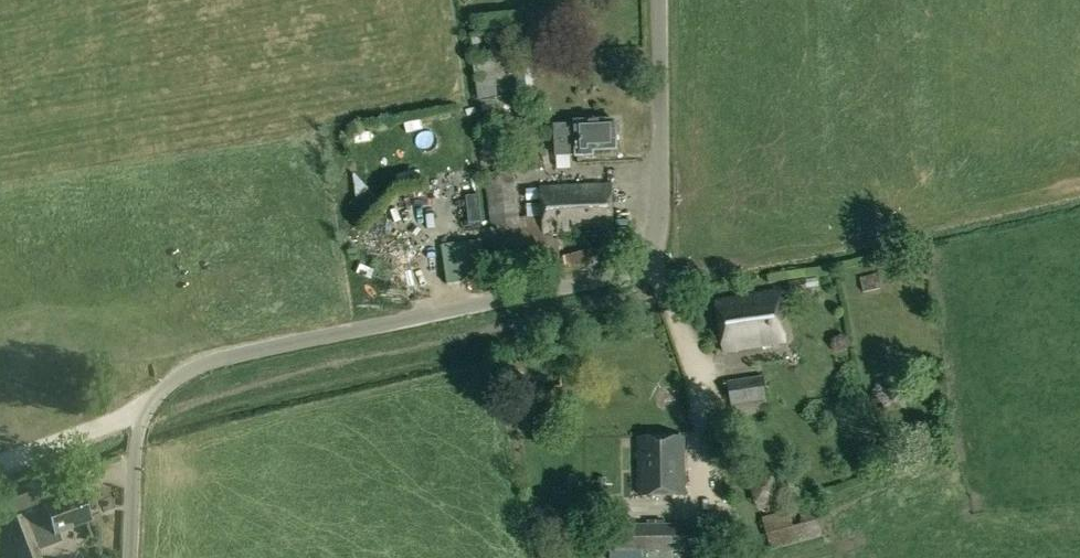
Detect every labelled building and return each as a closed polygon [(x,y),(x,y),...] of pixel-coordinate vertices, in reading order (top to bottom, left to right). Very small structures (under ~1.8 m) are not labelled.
[(507,30),(472,34),(480,100),(515,96),(507,30)] [(555,156),(576,155),(576,156),(592,155),(592,150),(616,149),(615,136),(619,132),(619,127),(615,124),(615,121),(575,123),(553,124),(555,156)] [(542,217),(542,235),(516,236),(510,186),(513,185),(513,172),(485,174),(486,187),(497,278),(559,266),(557,234),(561,234),(563,265),(615,252),(611,185),(540,188),(540,190),(541,201),(541,204),(542,217)] [(435,176),(435,203),(450,203),(449,176),(435,176)] [(419,205),(432,205),(431,182),(419,183),(419,205)] [(541,201),(540,190),(527,191),(528,202),(541,201)] [(477,196),(465,197),(468,223),(479,222),(477,196)] [(542,217),(541,204),(527,205),(528,218),(542,217)] [(471,254),(444,257),(447,284),(474,281),(471,254)] [(862,292),(881,288),(878,274),(859,278),(862,292)] [(789,282),(790,295),(807,293),(806,280),(789,282)] [(715,302),(723,353),(785,342),(776,292),(715,302)] [(731,405),(766,400),(763,378),(728,383),(731,405)] [(907,386),(880,391),(883,410),(911,405),(907,386)] [(684,495),(683,438),(639,438),(640,495),(684,495)] [(35,541),(91,520),(81,495),(46,509),(26,517),(25,516),(7,523),(8,524),(21,557),(41,557),(35,541)] [(8,524),(7,523),(25,516),(26,517),(19,498),(0,505),(0,527),(8,524)] [(814,505),(763,519),(772,550),(823,536),(814,505)] [(695,526),(649,526),(649,549),(695,549),(695,526)]
